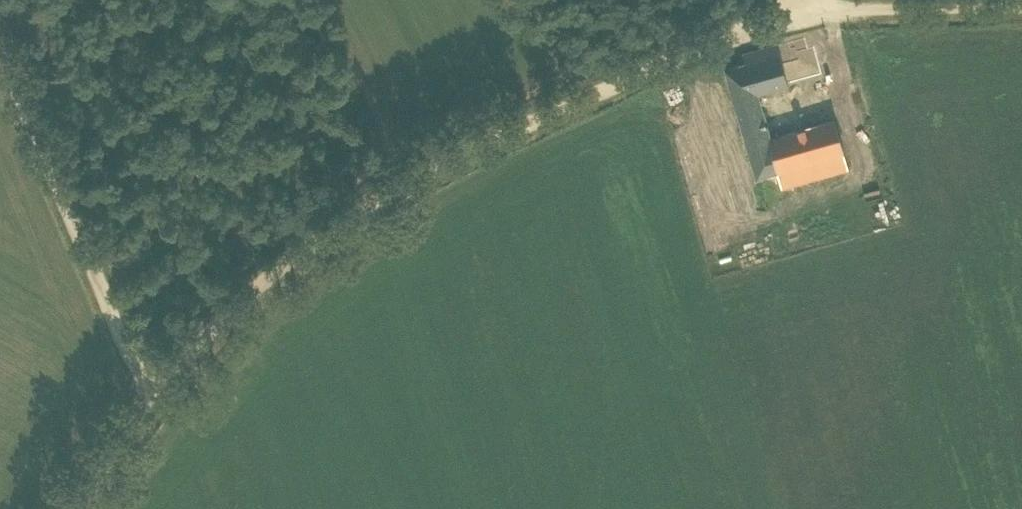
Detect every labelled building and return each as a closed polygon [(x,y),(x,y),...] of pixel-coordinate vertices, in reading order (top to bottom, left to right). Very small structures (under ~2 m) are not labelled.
[(727,69),(738,108),(757,175),(777,170),(781,186),(809,178),(807,171),(819,167),(817,158),(843,150),(835,119),(769,138),(755,92),(822,73),(815,45),(807,46),(804,37),(744,54),(746,64),(727,69)]
